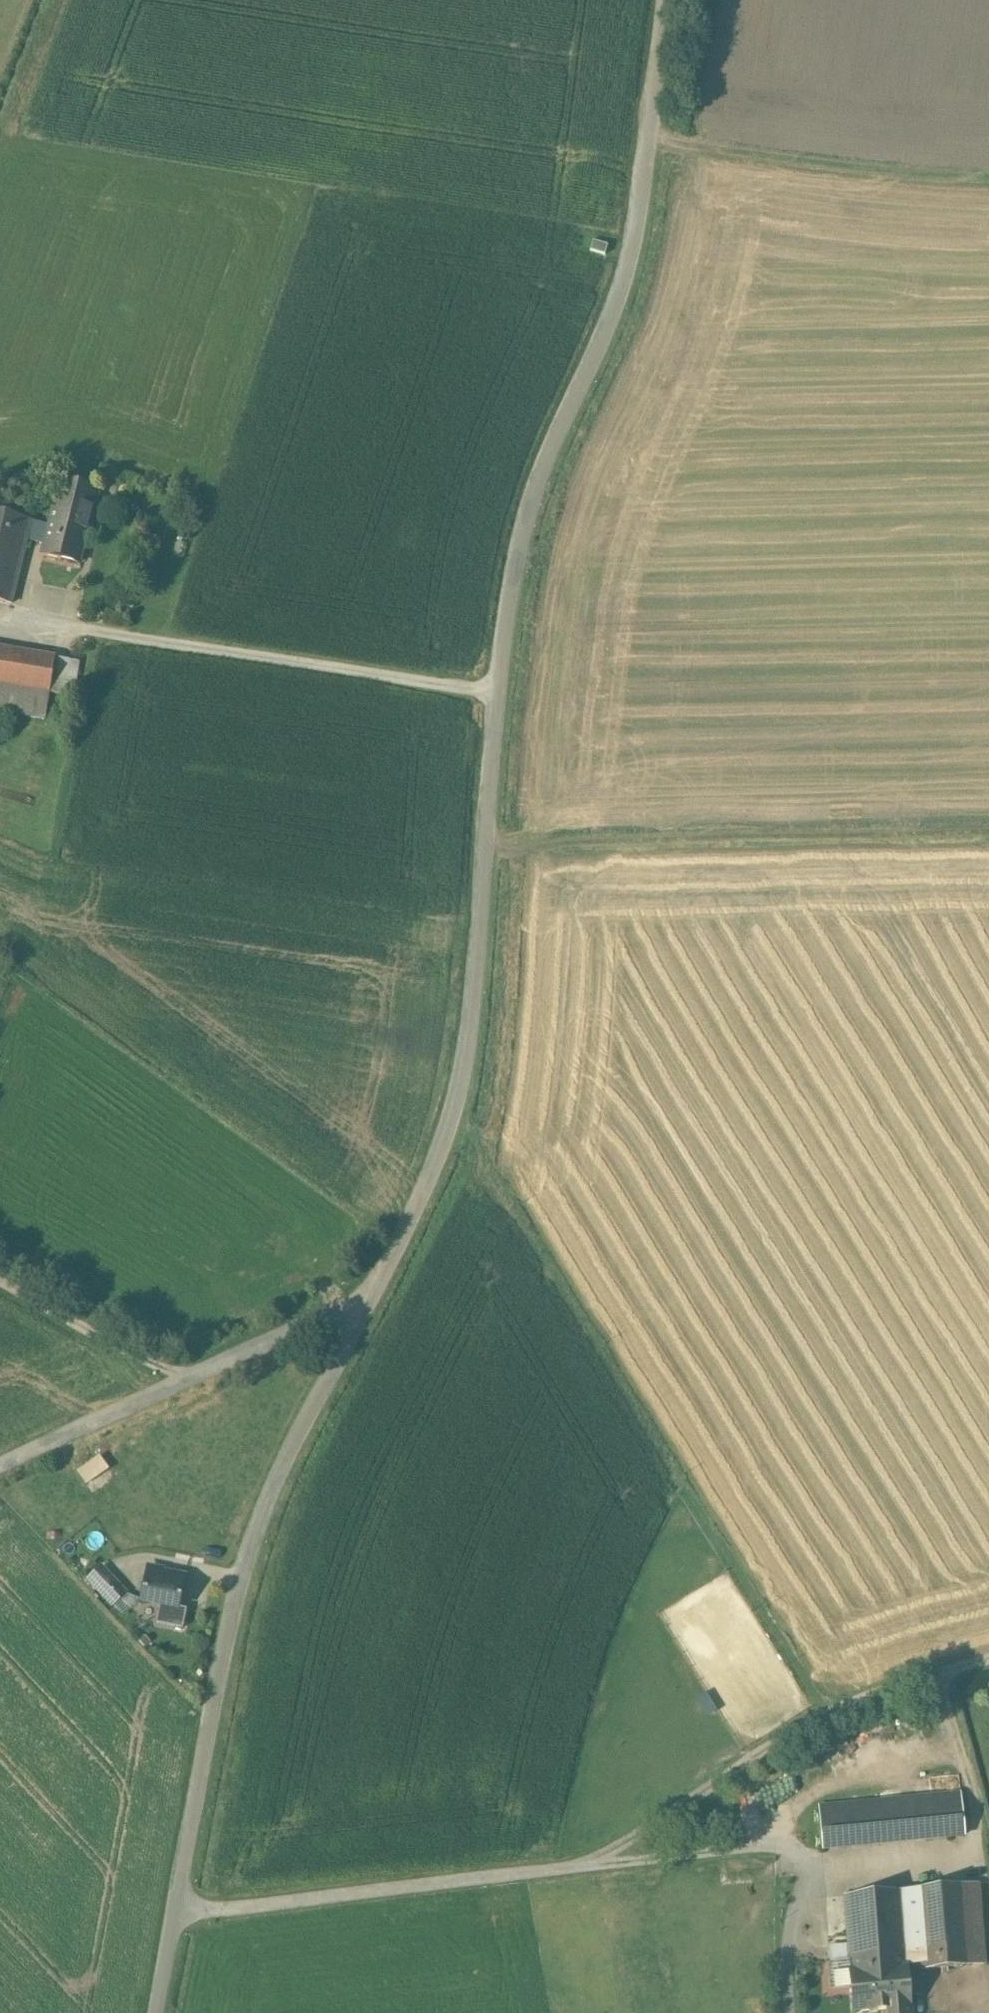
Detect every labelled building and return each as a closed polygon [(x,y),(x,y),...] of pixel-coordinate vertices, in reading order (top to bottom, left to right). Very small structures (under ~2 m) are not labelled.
[(46,544),(43,556),(79,564),(97,491),(62,482),(50,527),(46,544)] [(0,514),(0,566),(20,570),(27,539),(31,522),(31,521),(0,514)] [(50,527),(31,522),(27,539),(46,544),(50,527)] [(12,605),(20,570),(0,566),(0,602),(12,605)] [(0,649),(0,712),(45,719),(50,694),(73,698),(79,662),(0,649)] [(75,1470),(84,1484),(108,1469),(99,1454),(75,1470)] [(186,1576),(148,1568),(141,1601),(179,1609),(186,1576)] [(109,1576),(98,1587),(114,1605),(126,1594),(109,1576)] [(961,1792),(820,1805),(825,1848),(965,1835),(961,1792)] [(923,1969),(985,1964),(979,1884),(845,1894),(849,1949),(831,1950),(831,1962),(850,1960),(851,1971),(907,1967),(907,1959),(922,1958),(923,1969)] [(907,1967),(851,1971),(854,2011),(889,2009),(910,2007),(907,1967)]
